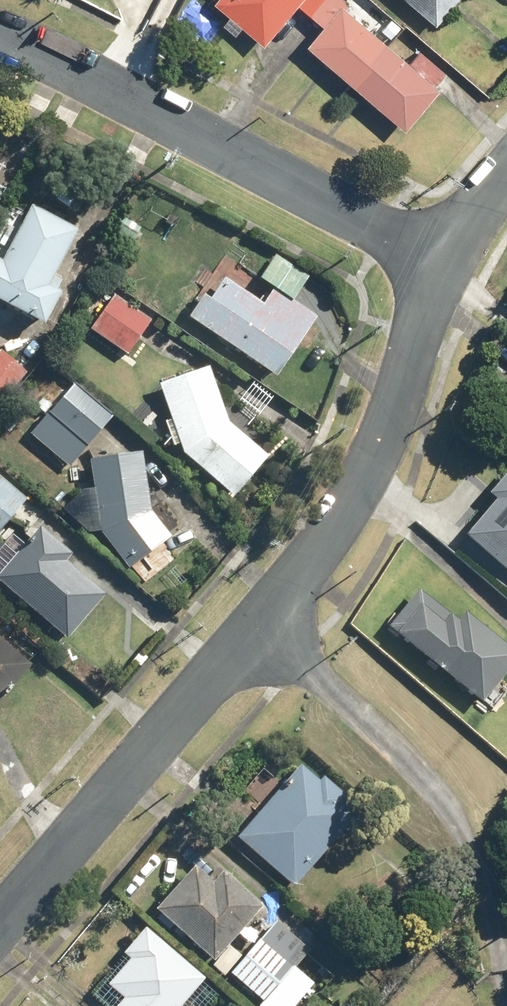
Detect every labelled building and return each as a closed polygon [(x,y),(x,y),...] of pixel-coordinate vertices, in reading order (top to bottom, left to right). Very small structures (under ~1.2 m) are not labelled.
[(206,2),(258,47),(296,3),(326,28),(308,49),(405,132),(447,83),(352,0),(209,0),(206,2)] [(436,30),(463,0),(403,0),(436,30)] [(1,259),(0,258),(0,301),(40,323),(60,288),(45,280),(72,232),(30,208),(1,259)] [(207,282),(178,315),(273,381),(318,316),(277,287),(207,282)] [(126,355),(151,319),(106,287),(80,322),(126,355)] [(1,347),(0,347),(0,399),(27,370),(1,347)] [(208,375),(158,386),(175,455),(212,486),(246,448),(222,426),(208,375)] [(77,383),(28,434),(66,470),(115,420),(77,383)] [(141,454),(89,457),(94,528),(126,565),(166,533),(145,507),(141,454)] [(492,491),(497,495),(468,533),(506,564),(506,471),(492,491)] [(28,500),(0,474),(0,530),(28,500)] [(0,570),(0,584),(68,640),(114,586),(39,523),(0,570)] [(386,627),(479,702),(506,667),(506,644),(465,610),(460,617),(420,585),(386,627)] [(37,660),(0,630),(0,704),(37,660)] [(233,838),(293,891),(365,809),(304,756),(233,838)] [(208,959),(264,897),(208,845),(151,907),(208,959)] [(273,917),(228,968),(263,998),(256,1005),(293,1005),(316,980),(296,962),(308,948),(273,917)] [(143,925),(85,987),(106,1005),(181,1005),(204,981),(143,925)]
